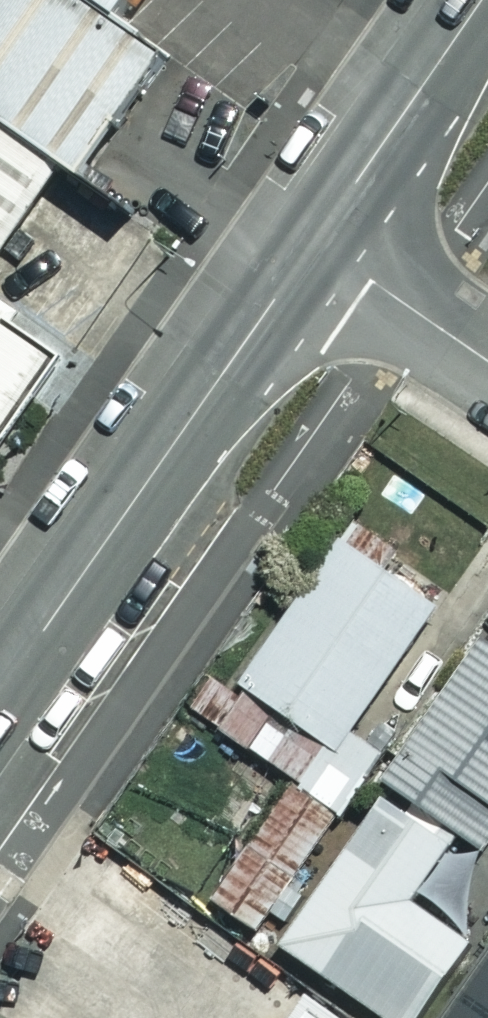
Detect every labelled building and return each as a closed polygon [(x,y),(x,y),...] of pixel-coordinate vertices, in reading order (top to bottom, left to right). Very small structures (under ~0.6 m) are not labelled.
[(74,0),(0,0),(0,120),(75,171),(155,55),(74,0)] [(117,10),(124,0),(102,0),(117,10)] [(51,176),(0,142),(0,250),(51,176)] [(48,358),(0,325),(0,429),(48,358)] [(230,672),(325,740),(427,598),(333,530),(230,672)] [(471,836),(487,812),(487,631),(482,627),(378,769),(471,836)] [(487,958),(487,929),(432,888),(471,836),(378,769),(255,938),(354,1009),(366,1017),(444,1017),(487,958)] [(326,829),(284,796),(206,897),(248,929),(326,829)] [(444,1017),(487,1017),(487,958),(444,1017)] [(354,1009),(347,1017),(366,1017),(354,1009)]
